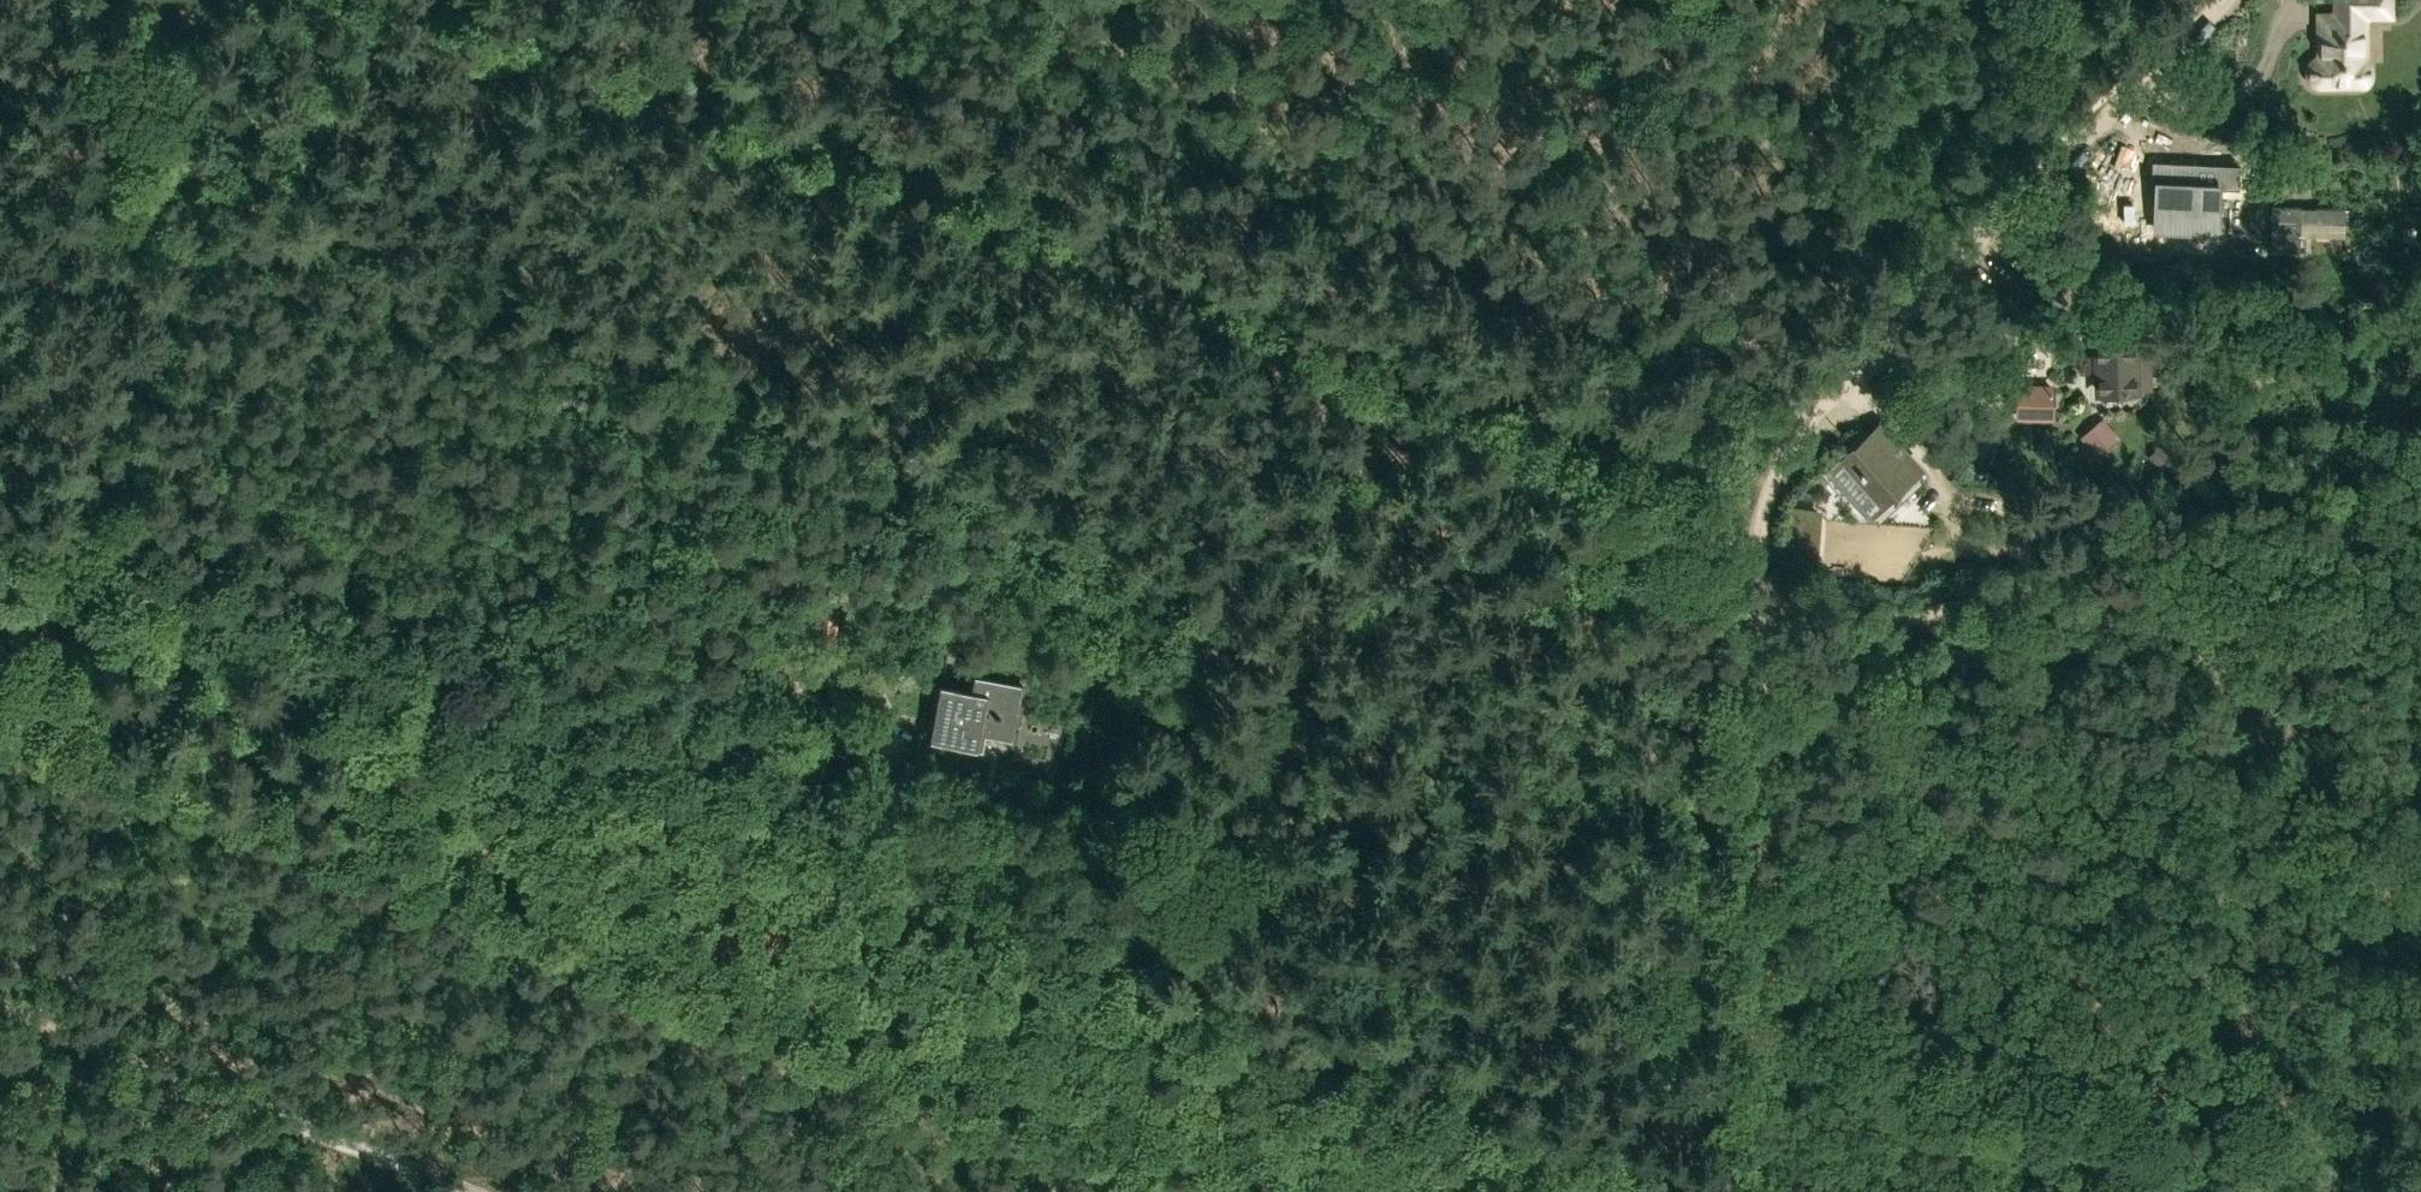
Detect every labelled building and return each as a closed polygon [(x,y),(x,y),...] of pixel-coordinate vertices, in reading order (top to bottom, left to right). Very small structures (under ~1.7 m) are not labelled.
[(2367,88),(2370,87),(2372,83),(2374,78),(2374,72),(2374,65),(2372,60),(2368,56),(2369,19),(2395,18),(2395,0),(2332,0),(2332,9),(2315,10),(2315,55),(2312,57),(2309,58),(2306,61),(2305,65),(2305,71),(2305,77),(2307,82),(2310,86),(2315,89),(2322,90),(2367,88)] [(2152,184),(2159,184),(2157,227),(2209,229),(2211,184),(2240,185),(2240,164),(2153,161),(2152,184)] [(2152,389),(2150,340),(2133,341),(2133,340),(2099,342),(2102,392),(2152,389)] [(2058,412),(2064,394),(2050,391),(2050,388),(2018,388),(2018,414),(2050,415),(2050,411),(2058,412)] [(2097,456),(2119,439),(2101,419),(2080,436),(2097,456)] [(1915,473),(1921,467),(1881,423),(1848,454),(1848,455),(1875,483),(1869,488),(1883,502),(1915,473)] [(1016,735),(1024,685),(974,677),(971,693),(940,687),(932,737),(966,743),(984,746),(986,730),(1016,735)]
